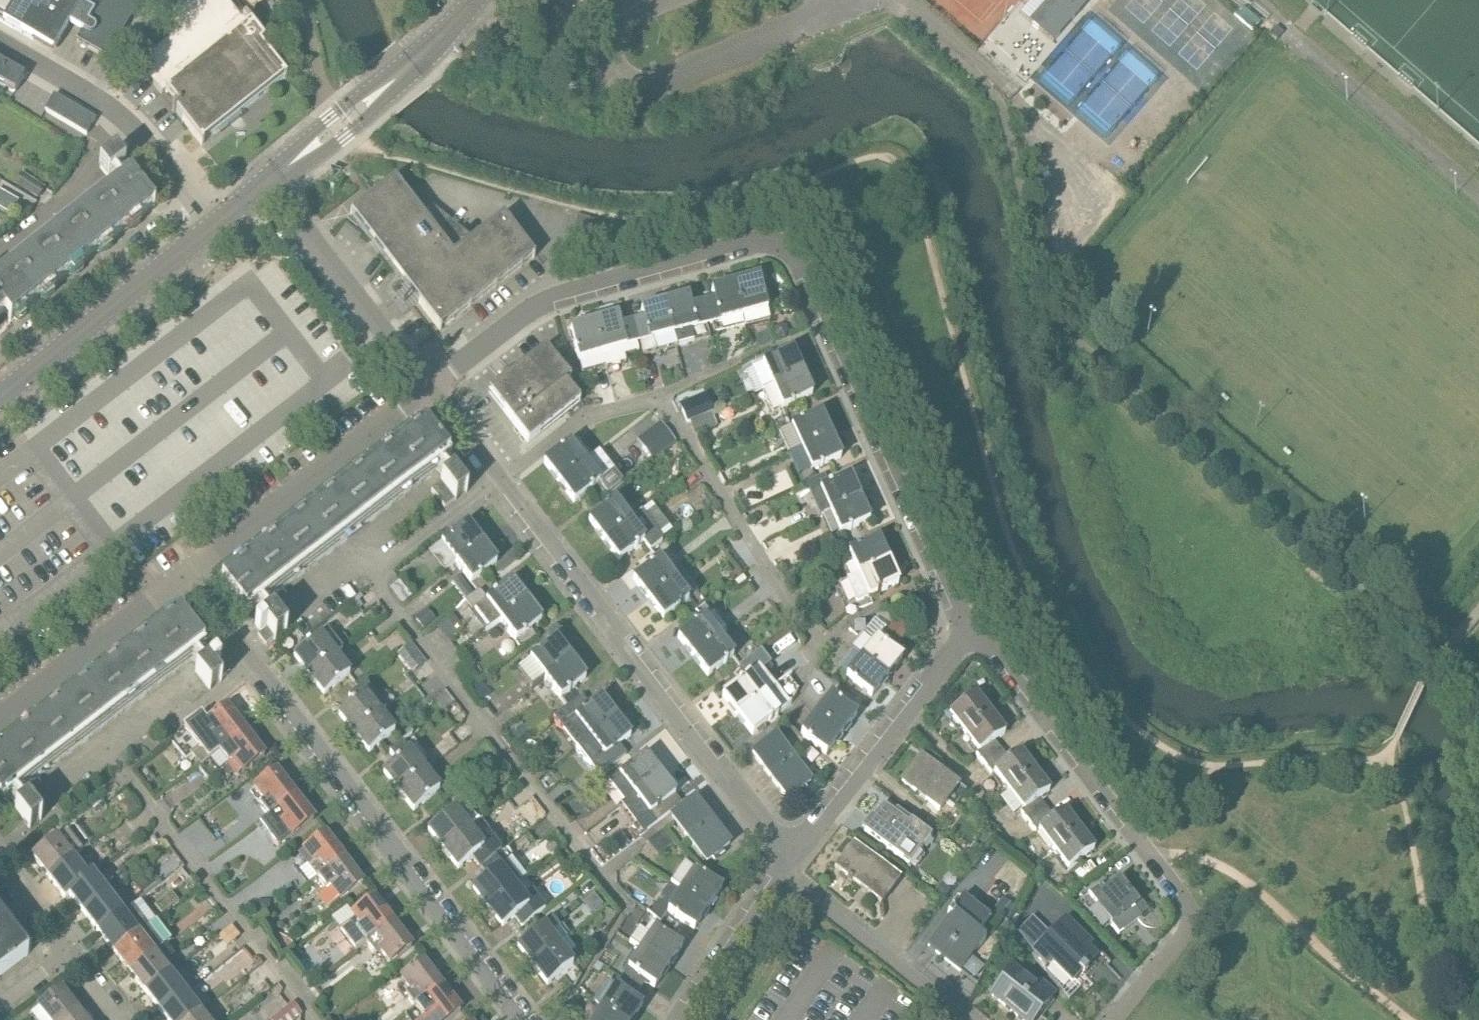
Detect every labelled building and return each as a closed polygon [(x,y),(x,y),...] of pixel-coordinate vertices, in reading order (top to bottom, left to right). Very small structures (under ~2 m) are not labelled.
[(33,40),(53,51),(56,46),(82,2),(79,0),(0,0),(0,21),(33,40)] [(82,32),(77,41),(107,58),(140,0),(100,0),(82,32)] [(160,92),(162,95),(166,92),(177,106),(172,110),(174,113),(176,112),(202,145),(237,117),(264,95),(287,77),(261,43),(265,40),(258,32),(251,22),(247,25),(227,0),(186,0),(168,14),(181,31),(136,62),(160,92)] [(1090,0),(1048,0),(1029,21),(1036,28),(1053,42),(1090,0)] [(1275,27),(1269,34),(1276,41),(1283,33),(1275,27)] [(15,93),(24,78),(0,64),(0,85),(15,93)] [(113,86),(121,92),(130,80),(122,74),(113,86)] [(53,95),(43,112),(87,135),(96,119),(53,95)] [(9,322),(154,207),(131,179),(123,185),(115,174),(125,166),(124,165),(123,166),(115,156),(116,155),(116,154),(100,167),(116,186),(0,278),(0,320),(4,316),(9,322)] [(38,200),(46,188),(22,172),(14,184),(38,200)] [(351,214),(440,330),(534,257),(503,217),(453,255),(395,179),(351,214)] [(20,192),(3,183),(0,189),(0,202),(12,208),(20,192)] [(759,278),(735,284),(746,325),(770,318),(767,309),(765,300),(766,300),(765,297),(764,297),(759,278)] [(703,305),(708,325),(712,324),(714,332),(745,324),(746,325),(735,284),(712,291),(715,302),(703,305)] [(665,304),(675,342),(676,342),(676,343),(709,334),(707,325),(708,325),(703,305),(691,308),(688,297),(665,304)] [(641,310),(644,322),(632,325),(638,344),(640,344),(643,357),(677,348),(675,342),(665,304),(641,310)] [(638,344),(632,325),(621,328),(618,317),(594,323),(602,354),(604,362),(638,353),(636,345),(638,344)] [(582,368),(604,362),(602,354),(594,323),(570,330),(578,361),(580,360),(582,368)] [(191,344),(130,382),(151,416),(182,398),(175,387),(193,376),(184,362),(197,354),(191,344)] [(570,380),(546,348),(489,392),(528,443),(580,403),(565,384),(570,380)] [(753,369),(761,389),(802,372),(792,350),(762,364),(763,365),(753,369)] [(763,391),(773,413),(812,395),(802,372),(761,389),(762,391),(763,391)] [(707,398),(682,409),(687,422),(712,412),(707,398)] [(791,427),(801,449),(831,436),(820,413),(791,427)] [(640,437),(656,457),(678,439),(662,419),(640,437)] [(432,491),(445,508),(455,499),(465,491),(466,492),(467,491),(453,473),(452,473),(453,474),(450,476),(439,462),(448,455),(426,426),(222,583),(244,612),(253,605),(264,620),(262,621),(261,620),(260,621),(261,622),(254,627),(267,644),(274,639),(275,640),(276,639),(275,638),(285,630),(286,631),(287,631),(273,612),(269,614),(262,605),(437,470),(444,480),(441,482),(442,483),(432,491)] [(841,458),(831,436),(801,449),(811,472),(841,458)] [(558,482),(584,462),(569,443),(544,463),(558,482)] [(574,502),(613,472),(599,453),(585,463),(584,462),(558,482),(574,502)] [(819,490),(829,512),(859,498),(849,476),(819,490)] [(839,535),(869,521),(859,498),(829,512),(839,535)] [(604,541),(630,521),(615,501),(589,521),(604,541)] [(644,541),(630,521),(604,541),(619,560),(644,541)] [(442,542),(457,562),(482,543),(467,523),(442,542)] [(847,553),(857,575),(888,562),(878,539),(847,553)] [(482,543),(457,562),(472,582),(497,562),(482,543)] [(648,599),(674,579),(674,580),(680,576),(668,560),(670,558),(659,545),(652,551),(659,561),(633,579),(648,599)] [(853,612),(873,603),(870,597),(898,584),(888,562),(857,575),(839,583),(853,612)] [(473,594),(458,578),(451,584),(466,600),(473,594)] [(648,599),(663,619),(689,599),(674,580),(674,579),(648,599)] [(501,621),(526,601),(511,581),(486,600),(480,592),(464,604),(472,613),(476,611),(490,630),(501,621)] [(516,640),(541,620),(526,601),(501,621),(516,640)] [(678,637),(693,657),(718,637),(719,638),(726,632),(704,604),(696,610),(703,619),(678,637)] [(215,657),(208,663),(207,662),(206,663),(207,664),(205,665),(194,651),(203,644),(181,615),(0,755),(0,800),(8,794),(19,809),(17,810),(16,809),(15,810),(30,829),(31,828),(30,827),(40,819),(41,821),(42,820),(27,802),(24,804),(17,795),(192,660),(199,669),(196,671),(210,690),(211,689),(210,688),(220,680),(221,682),(222,681),(221,680),(228,674),(215,657)] [(902,658),(886,646),(877,639),(886,628),(875,620),(862,636),(862,635),(851,649),(862,658),(887,678),(902,658)] [(294,656),(309,676),(335,656),(343,650),(328,631),(320,637),(294,656)] [(693,657),(708,676),(734,657),(719,638),(718,637),(693,657)] [(571,660),(556,639),(530,660),(545,679),(571,660)] [(415,668),(428,659),(416,643),(403,651),(415,668)] [(723,695),(738,715),(774,687),(760,668),(769,662),(761,651),(740,666),(748,676),(723,695)] [(309,676),(324,695),(350,675),(335,656),(309,676)] [(872,697),(887,678),(862,658),(846,676),(872,697)] [(571,660),(545,679),(560,698),(586,679),(571,660)] [(738,715),(753,735),(790,705),(799,689),(797,689),(788,677),(775,688),(774,687),(738,715)] [(339,714),(353,732),(378,713),(380,715),(385,711),(371,691),(365,695),(364,694),(339,714)] [(841,735),(857,716),(831,695),(816,715),(841,735)] [(964,734),(990,714),(975,695),(949,714),(964,734)] [(576,748),(584,742),(616,717),(600,698),(590,706),(582,696),(554,718),(576,748)] [(200,766),(245,732),(227,708),(207,723),(201,716),(183,730),(184,732),(171,741),(186,760),(192,756),(200,766)] [(378,713),(353,732),(369,753),(394,733),(380,715),(378,713)] [(976,756),(983,765),(1001,751),(994,742),(1005,734),(990,714),(964,734),(979,753),(976,756)] [(826,754),(841,735),(816,715),(800,734),(826,754)] [(605,771),(613,765),(606,755),(630,737),(616,717),(584,742),(605,771)] [(243,773),(264,757),(245,732),(200,766),(201,768),(203,767),(210,777),(216,772),(222,780),(239,767),(243,773)] [(776,738),(753,754),(770,777),(793,760),(776,738)] [(390,752),(397,762),(384,772),(399,792),(424,772),(402,743),(390,752)] [(1009,792),(1034,772),(1013,744),(1002,752),(1001,751),(983,765),(990,775),(993,772),(1009,792)] [(611,783),(625,802),(660,775),(645,756),(620,775),(613,765),(605,771),(606,771),(594,781),(601,790),(611,783)] [(921,757),(902,781),(938,811),(958,787),(921,757)] [(810,782),(793,760),(770,777),(788,800),(810,782)] [(268,815),(294,796),(276,772),(255,788),(264,800),(259,804),(268,815)] [(399,792),(414,811),(439,792),(424,772),(399,792)] [(1028,824),(1047,810),(1046,809),(1056,801),(1034,772),(1009,792),(1024,812),(1020,815),(1028,824)] [(633,826),(640,836),(682,803),(660,775),(625,802),(640,820),(633,826)] [(293,836),(314,820),(294,796),(268,815),(269,816),(262,822),(275,841),(278,845),(291,835),(293,836)] [(689,840),(712,823),(694,800),(671,817),(689,840)] [(443,850),(468,830),(478,823),(463,804),(454,811),(453,811),(428,830),(443,850)] [(883,806),(865,830),(908,863),(929,836),(910,821),(907,824),(883,806)] [(1053,850),(1079,831),(1064,811),(1054,819),(1047,810),(1028,824),(1035,833),(1038,830),(1053,850)] [(689,840),(706,863),(729,845),(712,823),(689,840)] [(658,856),(675,842),(665,829),(647,842),(658,856)] [(468,830),(443,850),(458,869),(483,850),(483,849),(469,831),(468,830)] [(1068,869),(1094,850),(1079,831),(1053,850),(1068,869)] [(33,857),(49,877),(72,859),(72,860),(77,855),(82,852),(67,832),(57,840),(56,839),(33,857)] [(294,866),(310,886),(344,860),(325,835),(304,851),(307,855),(294,866)] [(834,868),(881,904),(899,880),(853,843),(834,868)] [(483,850),(491,860),(498,854),(491,844),(483,850)] [(498,854),(491,860),(480,868),(486,878),(473,888),(488,908),(513,889),(525,879),(504,850),(498,854)] [(65,898),(69,894),(88,880),(87,880),(72,860),(72,859),(49,877),(65,898)] [(327,912),(363,884),(344,860),(310,886),(318,898),(317,899),(327,912)] [(671,884),(682,891),(708,908),(722,888),(685,863),(671,884)] [(112,876),(118,883),(127,875),(121,868),(112,876)] [(85,914),(108,896),(92,876),(87,880),(88,880),(69,894),(85,914)] [(513,889),(488,908),(503,927),(528,908),(524,904),(534,896),(523,881),(513,889)] [(1119,934),(1140,918),(1149,911),(1141,900),(1135,904),(1129,897),(1130,896),(1127,893),(1125,894),(1117,884),(1104,894),(1099,887),(1099,886),(1088,893),(1119,934)] [(694,929),(708,908),(682,891),(668,911),(694,929)] [(85,914),(100,933),(122,915),(108,896),(85,914)] [(936,951),(961,971),(986,940),(978,934),(990,919),(962,897),(946,918),(949,921),(929,946),(936,951)] [(367,943),(393,923),(374,899),(353,915),(356,919),(340,931),(356,952),(367,943)] [(133,908),(123,916),(122,915),(100,933),(115,953),(148,927),(133,908)] [(714,910),(702,929),(711,934),(723,916),(714,910)] [(1031,942),(1047,926),(1035,915),(1019,931),(1031,942)] [(532,965),(566,939),(567,939),(570,936),(562,926),(559,928),(553,919),(518,946),(532,965)] [(28,955),(27,954),(0,920),(0,977),(28,955)] [(1038,949),(1072,982),(1095,958),(1077,940),(1081,936),(1066,921),(1038,949)] [(131,973),(153,955),(154,955),(164,947),(171,941),(156,922),(149,928),(148,927),(115,953),(131,973)] [(411,948),(393,923),(367,943),(376,955),(381,951),(390,963),(411,948)] [(664,935),(665,932),(652,923),(645,933),(651,936),(641,950),(668,968),(682,947),(664,935)] [(294,943),(280,934),(274,944),(288,953),(294,943)] [(548,985),(573,966),(576,970),(579,967),(575,951),(567,939),(566,939),(532,965),(548,985)] [(668,968),(641,950),(628,971),(654,988),(668,968)] [(145,991),(168,974),(154,955),(153,955),(131,973),(145,991)] [(416,1007),(441,987),(423,962),(402,979),(411,991),(406,995),(416,1007)] [(1021,1019),(1034,1019),(1055,994),(1039,982),(1034,989),(1012,971),(992,996),(1021,1019)] [(145,991),(162,1013),(184,995),(168,974),(145,991)] [(617,1019),(633,1019),(642,1006),(608,983),(596,1002),(602,1009),(601,1009),(617,1019)] [(460,1011),(441,987),(416,1007),(405,1016),(409,1019),(449,1019),(460,1011)] [(38,1008),(47,1019),(65,1019),(77,1011),(61,990),(38,1008)] [(167,1019),(193,1019),(200,1015),(184,995),(162,1013),(167,1019)] [(271,1019),(296,1019),(303,1015),(293,1002),(271,1019)] [(601,1009),(594,1019),(617,1019),(601,1009)] [(77,1011),(65,1019),(84,1019),(77,1011)]
